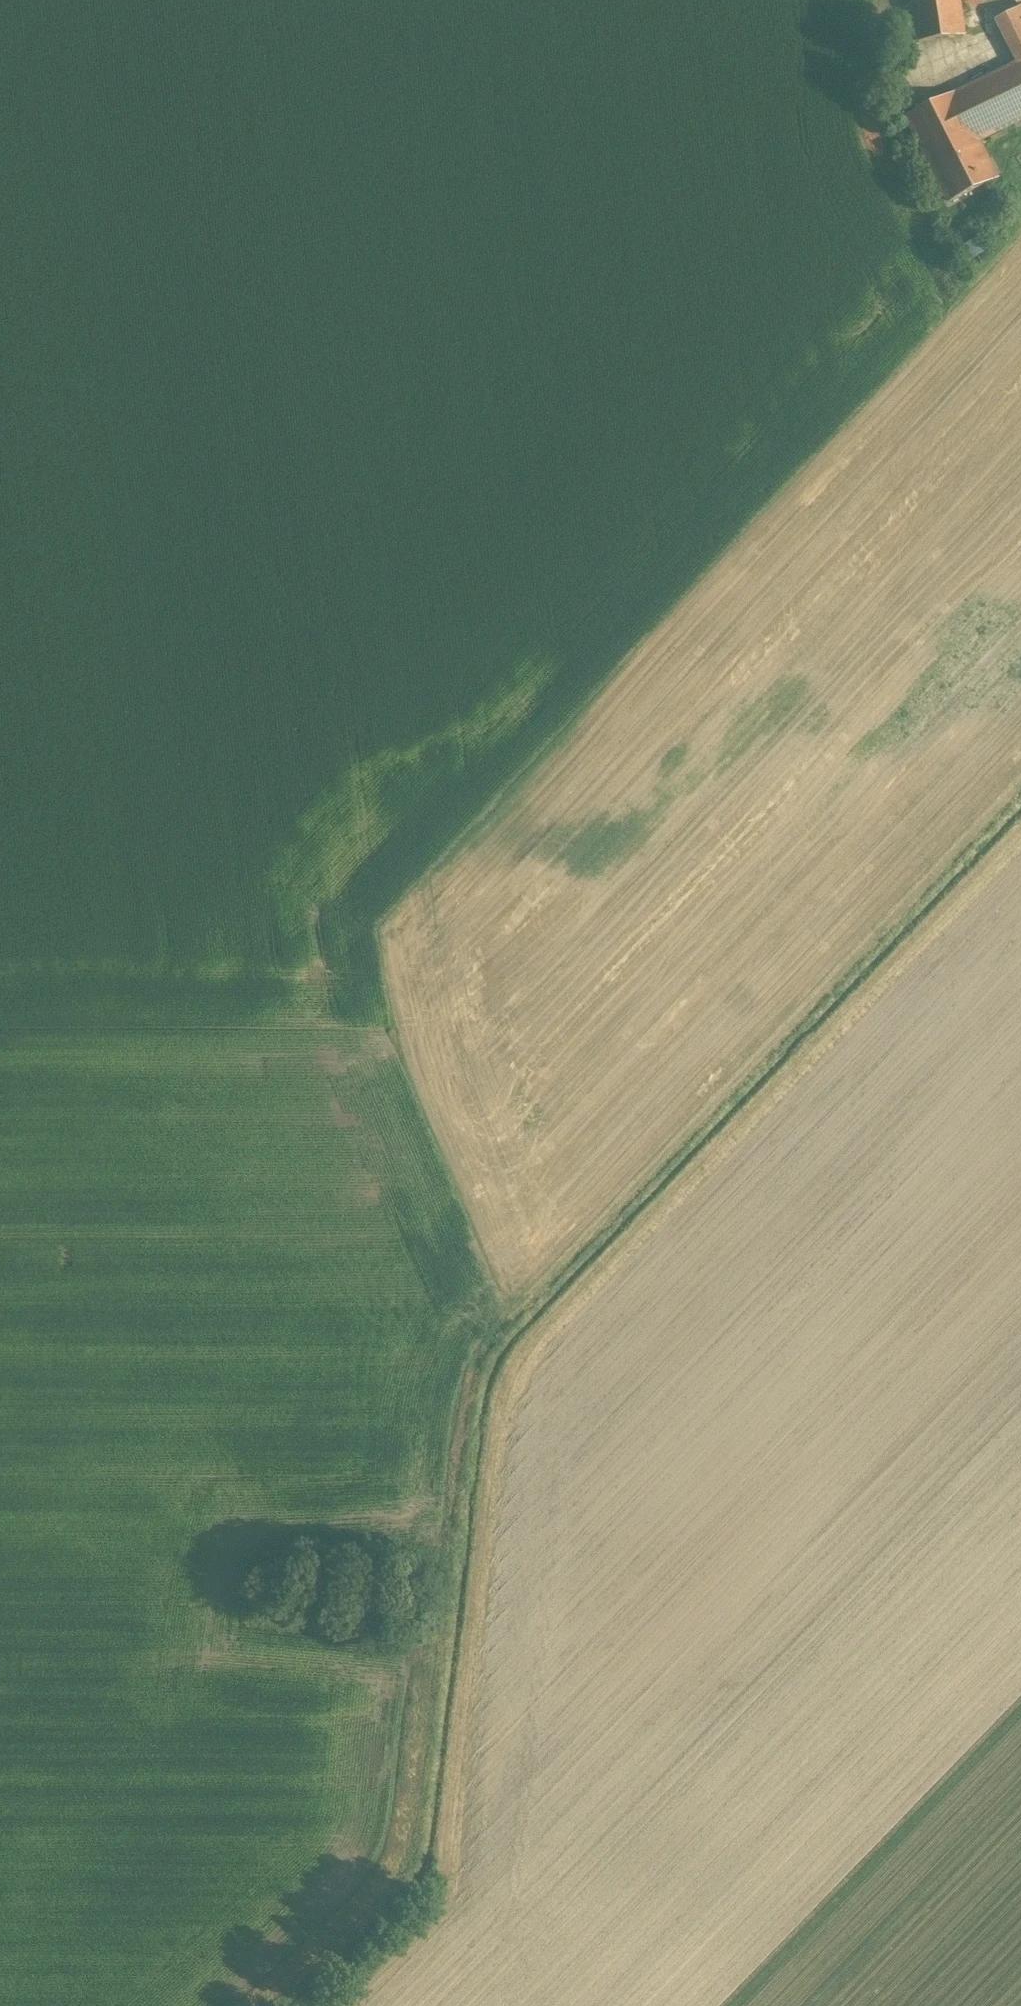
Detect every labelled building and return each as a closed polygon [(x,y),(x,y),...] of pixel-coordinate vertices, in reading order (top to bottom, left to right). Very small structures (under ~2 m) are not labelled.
[(919,42),(986,33),(981,0),(913,0),(919,42)] [(979,142),(1020,121),(1020,7),(997,19),(1018,63),(907,117),(932,166),(979,142)] [(979,142),(932,166),(949,202),(997,178),(979,142)] [(963,263),(979,250),(969,237),(952,250),(963,263)]
